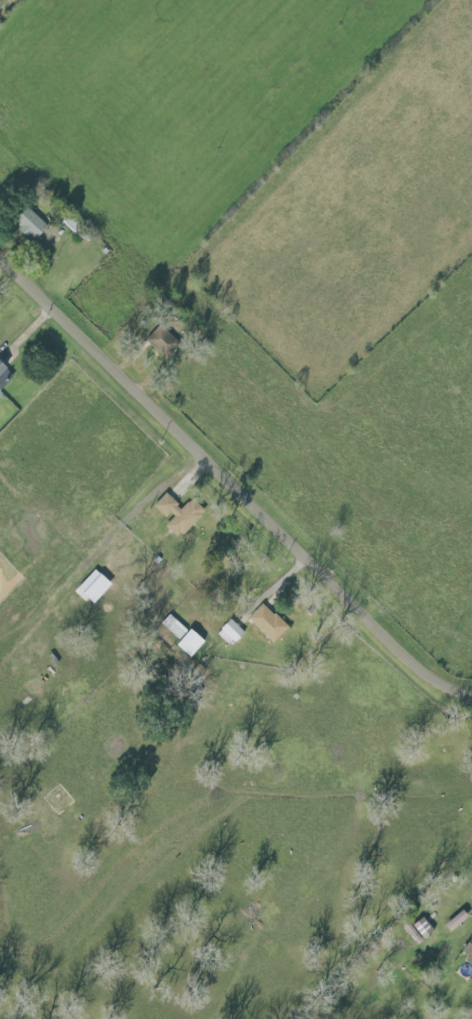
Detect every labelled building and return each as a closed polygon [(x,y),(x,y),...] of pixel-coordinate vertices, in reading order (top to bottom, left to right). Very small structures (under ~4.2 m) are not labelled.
[(52,228),(30,208),(16,223),(39,243),(52,228)] [(184,346),(163,325),(149,339),(170,360),(184,346)] [(1,395),(21,377),(5,360),(0,364),(0,394),(1,395)] [(182,506),(169,507),(169,519),(183,519),(182,506)] [(292,628),(266,603),(251,618),(277,643),(292,628)] [(235,647),(248,634),(234,619),(220,633),(235,647)] [(432,931),(420,916),(408,927),(420,941),(432,931)] [(471,968),(471,943),(462,942),(458,966),(471,968)]
